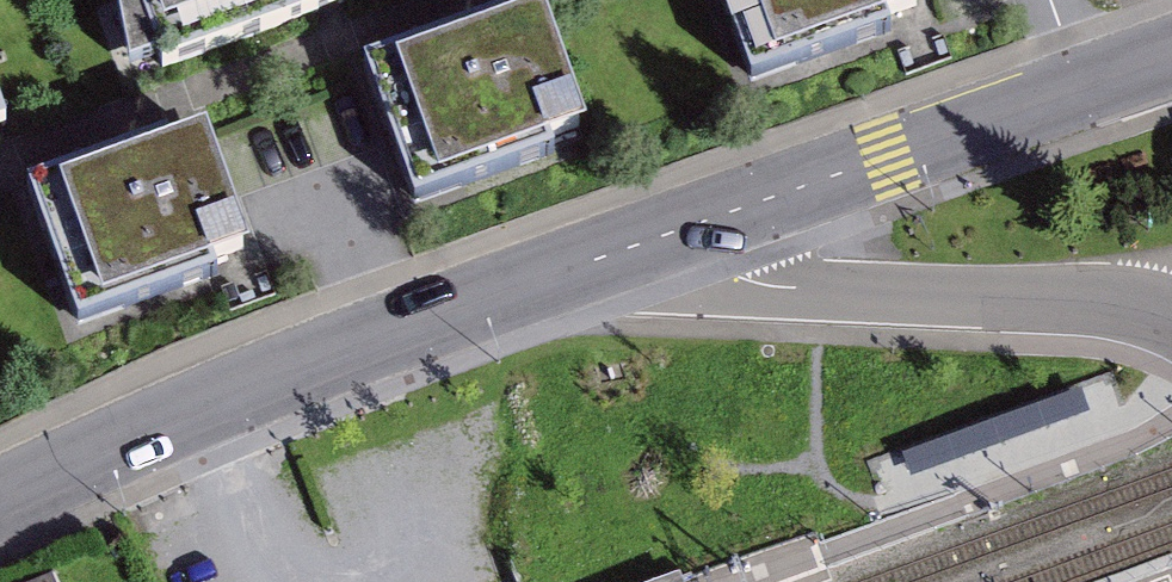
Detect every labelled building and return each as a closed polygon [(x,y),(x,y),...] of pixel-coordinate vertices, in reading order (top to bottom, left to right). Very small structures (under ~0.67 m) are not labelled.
[(341,0),(125,0),(119,2),(131,65),(162,54),(166,63),(332,4),(341,1),(341,0)] [(746,84),(922,24),(914,0),(717,0),(746,84)] [(544,24),(373,84),(416,204),(586,144),(544,24)] [(206,148),(34,209),(76,326),(248,265),(206,148)] [(65,574),(34,581),(67,581),(65,574)]
